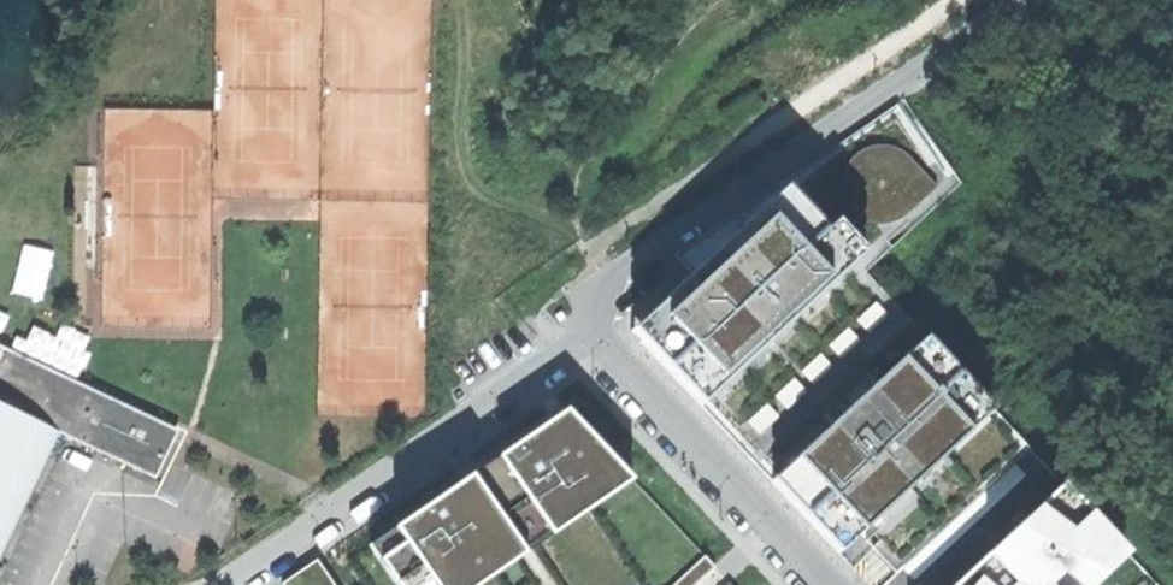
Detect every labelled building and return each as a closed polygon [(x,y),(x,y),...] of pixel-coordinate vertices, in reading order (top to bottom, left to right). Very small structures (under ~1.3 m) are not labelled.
[(913,210),(935,187),(907,157),(897,150),(884,147),(868,148),(856,154),(847,165),(842,177),(841,191),(845,203),(852,214),(862,221),(876,225),(888,225),(900,220),(913,210)] [(702,407),(855,262),(785,187),(690,278),(630,330),(702,407)] [(994,409),(925,337),(838,419),(771,482),(840,554),(914,485),(944,456),(987,416),(994,409)] [(62,426),(159,472),(178,432),(0,349),(0,558),(62,426)] [(497,458),(552,537),(591,509),(633,481),(566,411),(497,458)] [(535,548),(552,537),(497,458),(475,473),(470,476),(525,555),(535,548)] [(525,555),(470,476),(394,529),(433,584),(480,584),(497,574),(518,560),(525,555)] [(956,584),(1094,584),(1127,554),(1061,484),(1052,494),(1054,496),(993,551),(956,584)] [(394,529),(369,546),(396,584),(433,584),(394,529)] [(714,568),(705,558),(675,584),(695,584),(714,568)] [(281,584),(331,584),(317,564),(314,560),(280,584),(281,584)]
